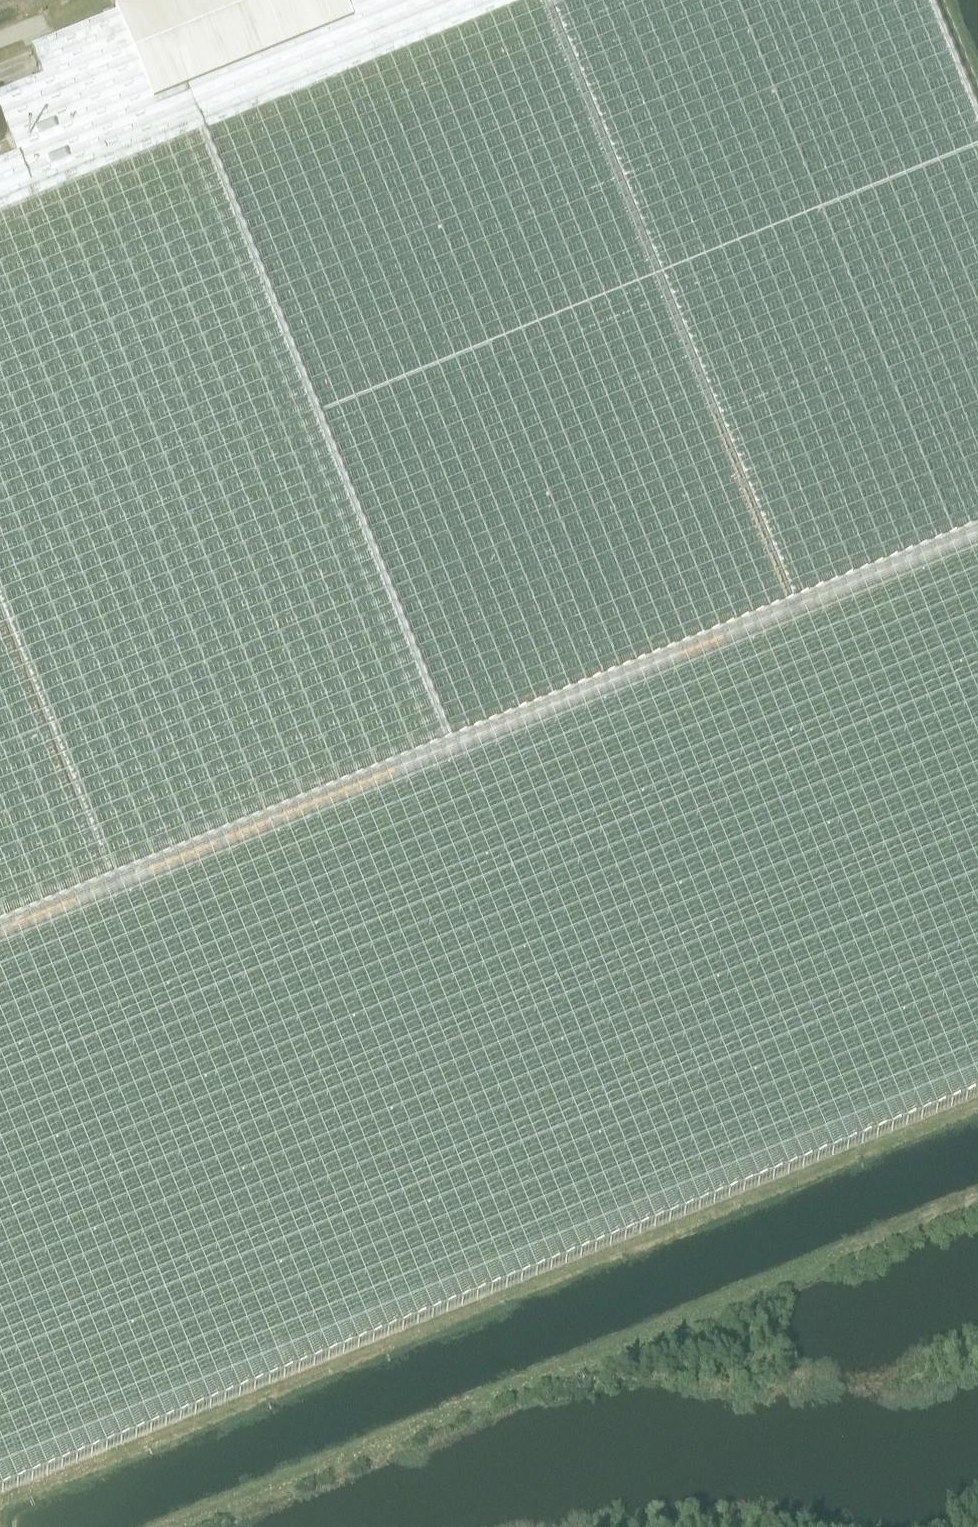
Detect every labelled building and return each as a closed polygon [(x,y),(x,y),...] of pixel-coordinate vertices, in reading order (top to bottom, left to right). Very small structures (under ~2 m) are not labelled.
[(977,1096),(977,119),(930,0),(344,0),(346,3),(146,85),(118,16),(32,50),(44,80),(0,98),(0,115),(18,159),(0,167),(0,1494),(977,1096)] [(344,0),(143,0),(116,11),(118,16),(146,85),(346,3),(344,0)]
